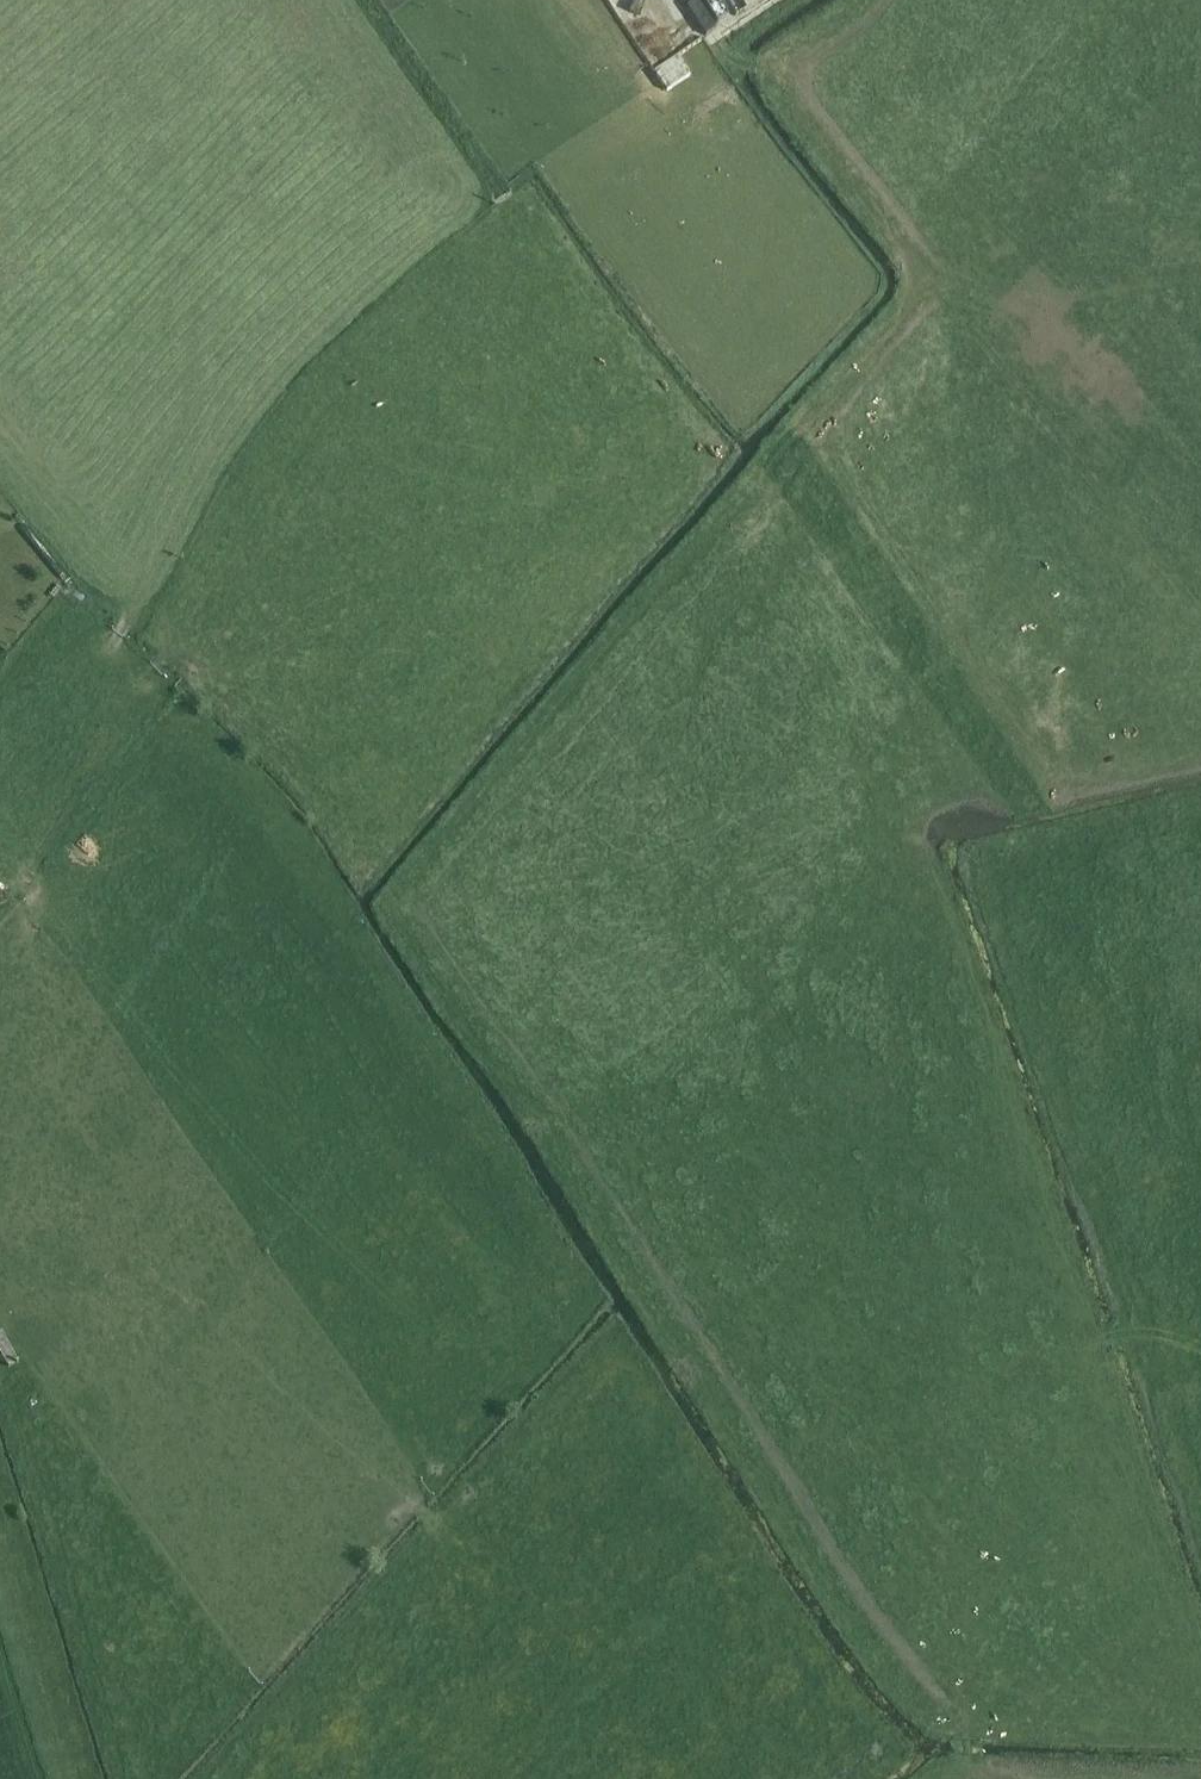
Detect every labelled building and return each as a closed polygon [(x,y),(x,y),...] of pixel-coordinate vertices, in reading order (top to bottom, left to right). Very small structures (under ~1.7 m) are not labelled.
[(738,0),(699,0),(716,33),(746,17),(738,0)]
